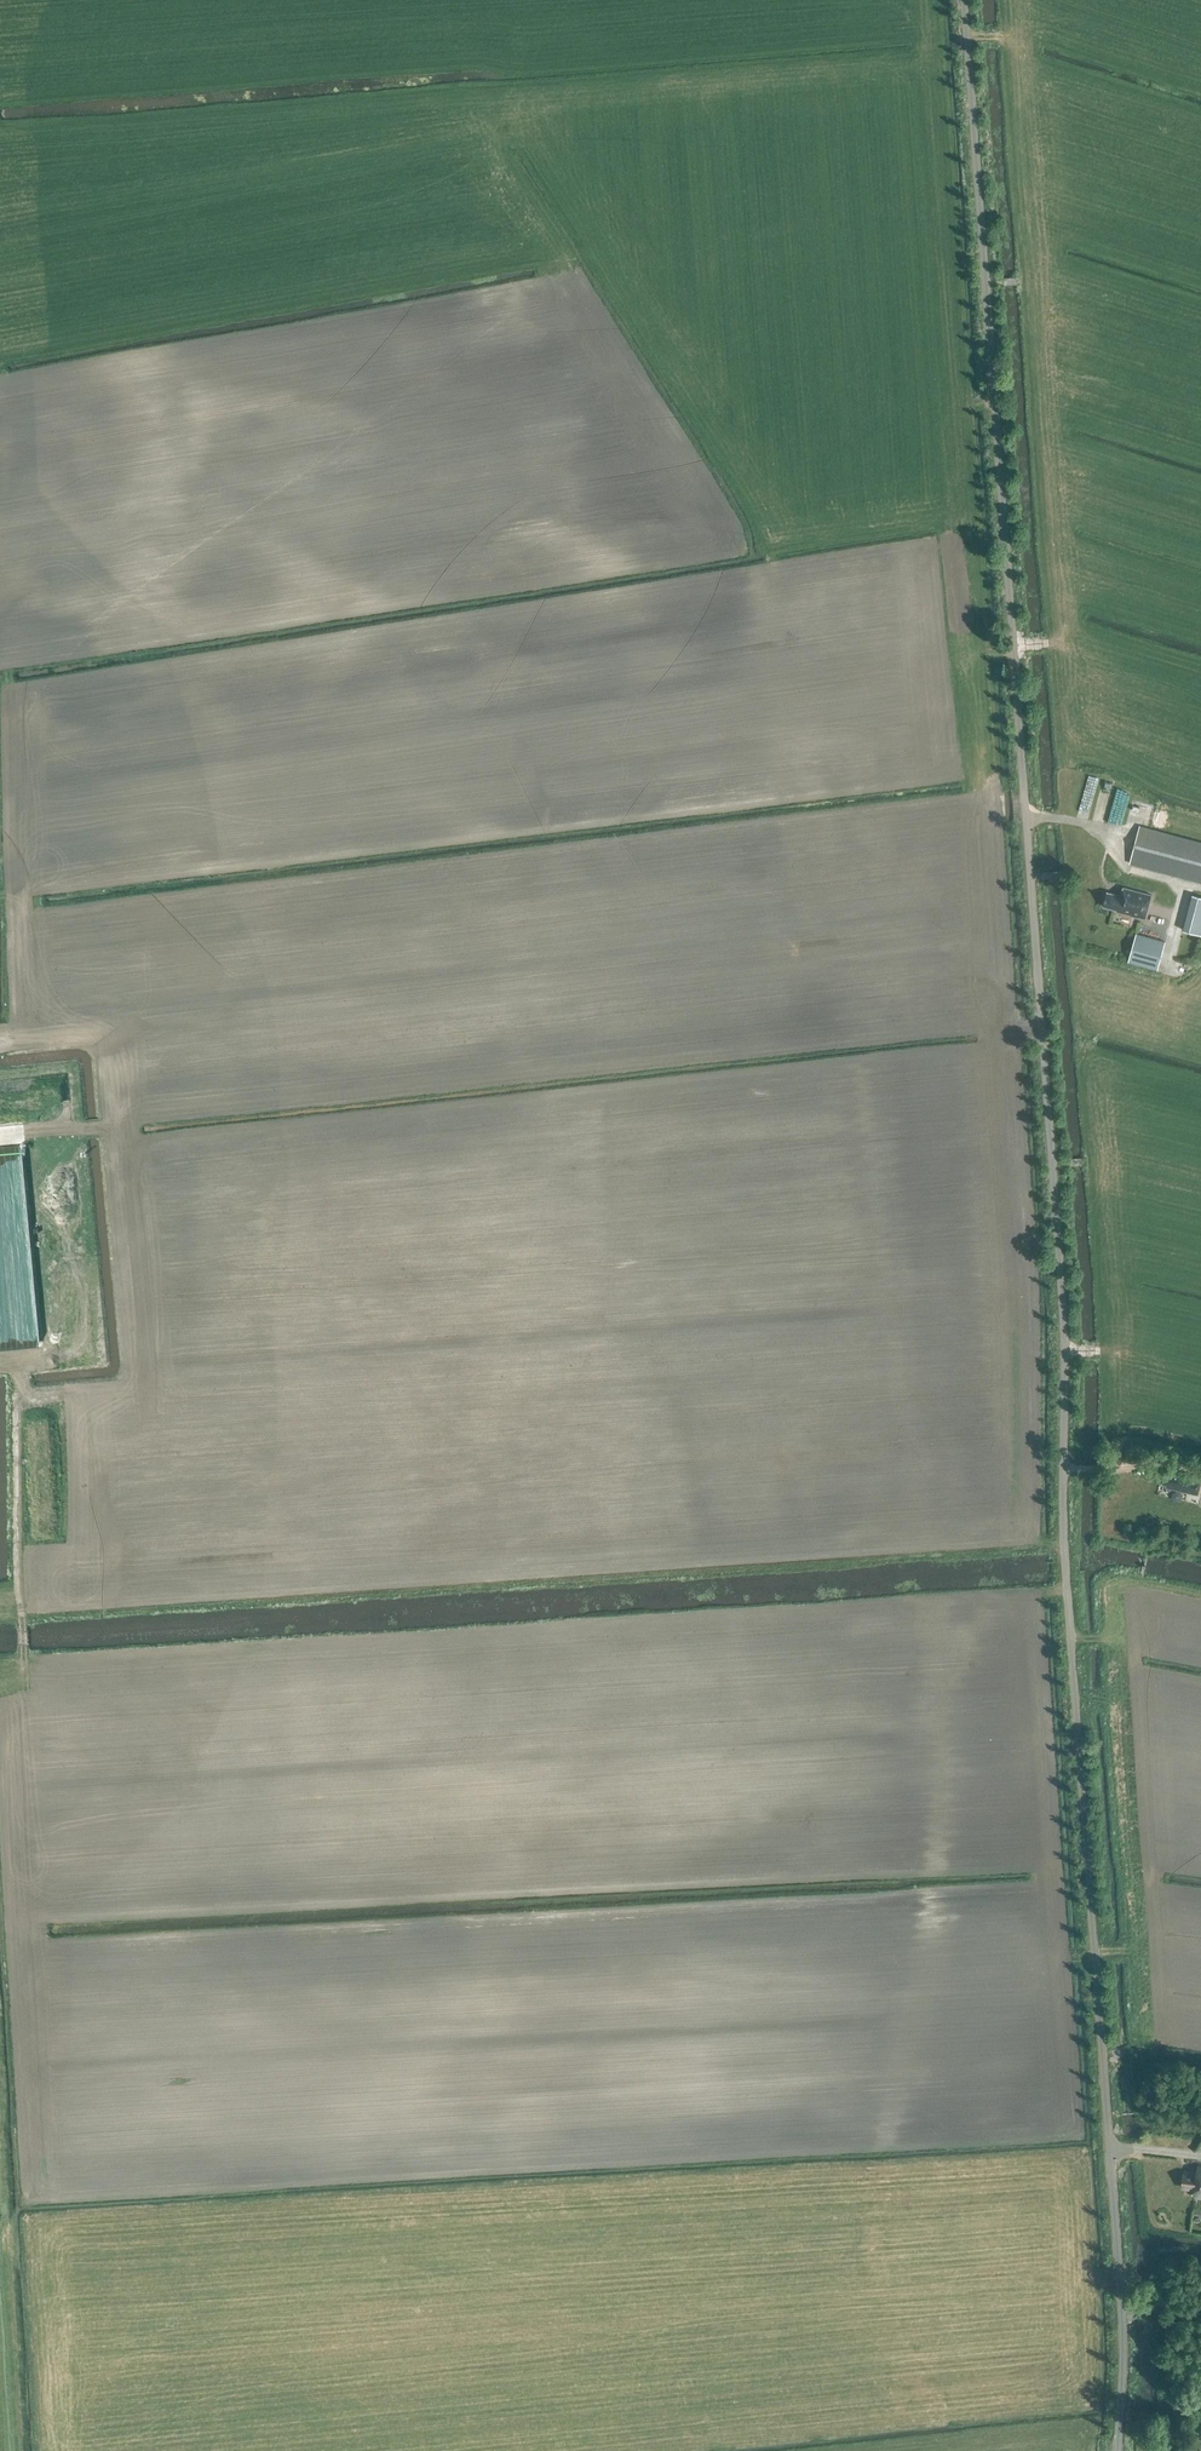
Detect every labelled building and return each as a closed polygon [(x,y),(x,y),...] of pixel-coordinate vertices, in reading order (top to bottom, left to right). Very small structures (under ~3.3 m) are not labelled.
[(1139,826),(1129,863),(1200,882),(1200,843),(1139,826)] [(1152,895),(1122,887),(1120,895),(1107,892),(1103,907),(1116,911),(1116,912),(1145,920),(1152,895)] [(1192,895),(1182,930),(1200,935),(1200,897),(1192,895)] [(1157,970),(1165,942),(1136,934),(1128,962),(1157,970)] [(1169,1473),(1165,1472),(1162,1483),(1166,1484),(1166,1487),(1198,1495),(1200,1481),(1200,1478),(1170,1471),(1169,1473)] [(1198,2163),(1196,2173),(1183,2171),(1181,2188),(1194,2190),(1193,2196),(1200,2198),(1200,2163),(1198,2163)]
